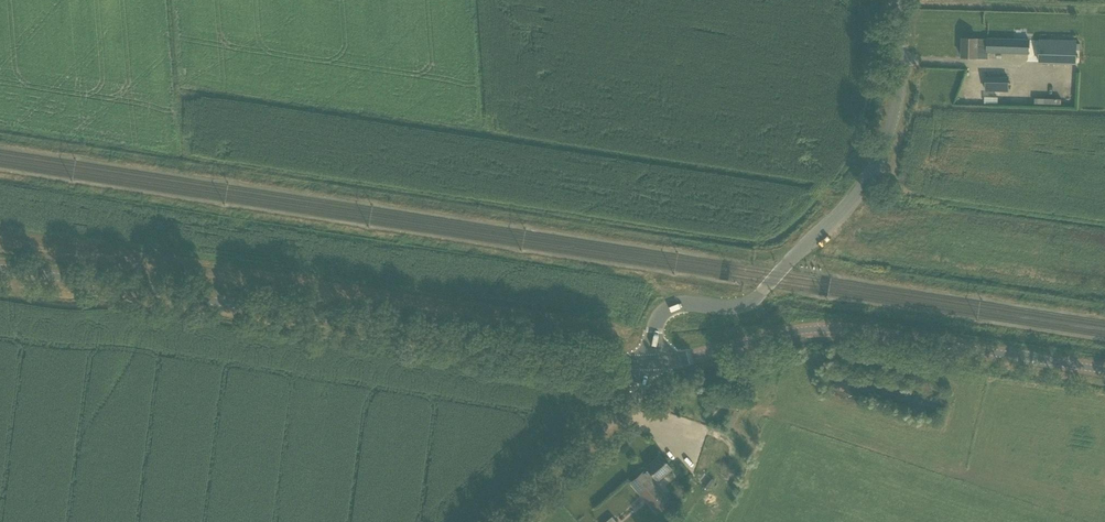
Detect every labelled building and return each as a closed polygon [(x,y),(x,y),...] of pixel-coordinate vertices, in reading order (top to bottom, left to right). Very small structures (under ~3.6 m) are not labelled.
[(962,38),(962,57),(973,58),(977,58),(977,57),(987,58),(988,52),(1017,53),(1028,53),(1029,53),(1029,40),(974,38),(962,38)] [(1040,62),(1076,63),(1076,59),(1083,59),(1083,47),(1076,46),(1076,41),(1040,40),(1040,62)] [(986,77),(986,91),(994,91),(994,105),(1007,105),(1007,91),(1008,91),(1008,78),(986,77)] [(670,468),(659,455),(646,467),(648,470),(644,473),(643,472),(631,483),(657,514),(671,502),(654,483),(670,468)]
